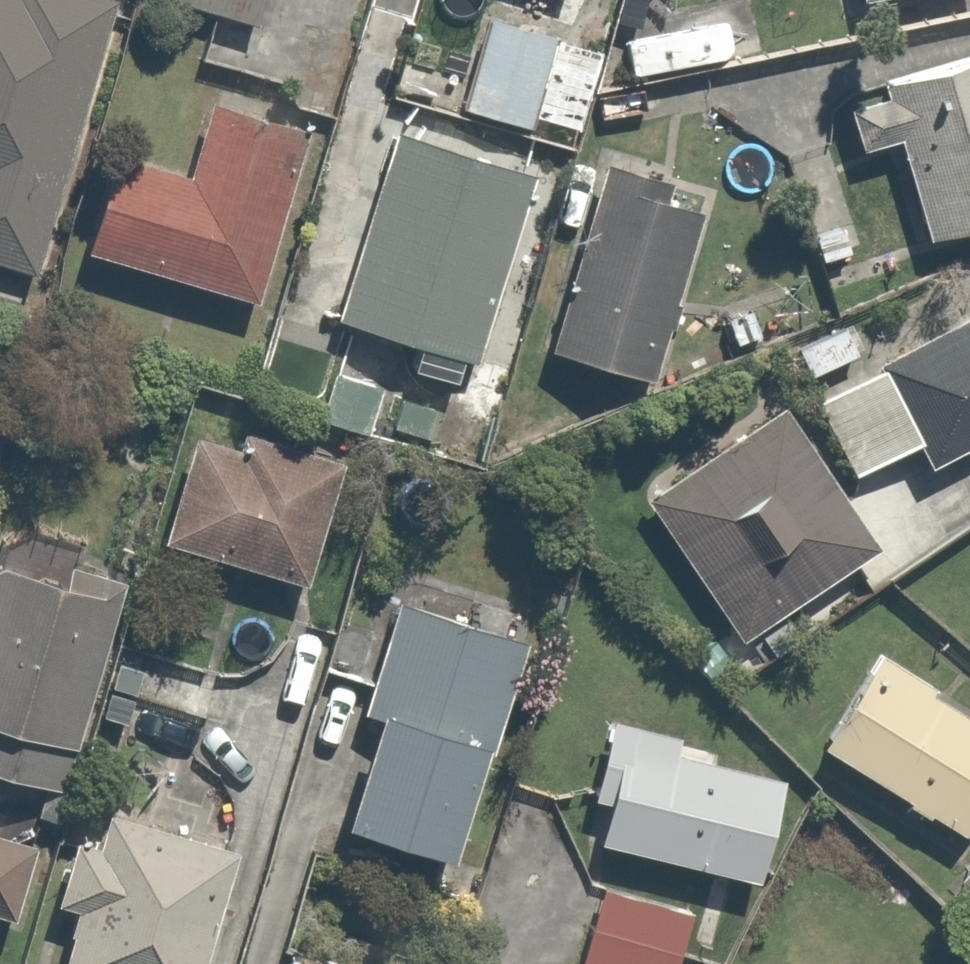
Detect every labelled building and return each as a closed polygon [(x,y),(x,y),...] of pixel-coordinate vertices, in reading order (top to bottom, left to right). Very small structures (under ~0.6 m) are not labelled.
[(32,267),(108,0),(0,0),(0,258),(32,267)] [(257,20),(263,0),(182,0),(257,20)] [(601,37),(476,5),(449,107),(574,139),(601,37)] [(728,11),(658,24),(665,65),(735,53),(728,11)] [(969,220),(969,42),(836,86),(855,144),(890,132),(924,235),(969,220)] [(178,167),(98,147),(72,251),(254,297),(300,116),(197,91),(178,167)] [(536,171),(389,126),(330,316),(478,361),(536,171)] [(696,190),(592,161),(542,342),(646,371),(696,190)] [(969,431),(969,312),(816,399),(856,470),(885,454),(896,473),(969,431)] [(777,391),(636,493),(738,634),(879,532),(777,391)] [(337,461),(188,421),(156,540),(305,580),(337,461)] [(121,569),(0,536),(0,768),(62,785),(121,569)] [(336,819),(434,848),(467,737),(485,743),(520,626),(392,588),(356,709),(368,713),(336,819)] [(869,644),(807,740),(951,834),(969,805),(969,710),(869,644)] [(596,804),(588,835),(758,880),(787,770),(599,722),(579,799),(596,804)] [(64,833),(46,905),(62,909),(47,963),(183,963),(217,835),(104,805),(94,841),(64,833)] [(31,830),(0,823),(0,912),(12,915),(31,830)] [(601,877),(575,963),(673,963),(691,903),(601,877)]
